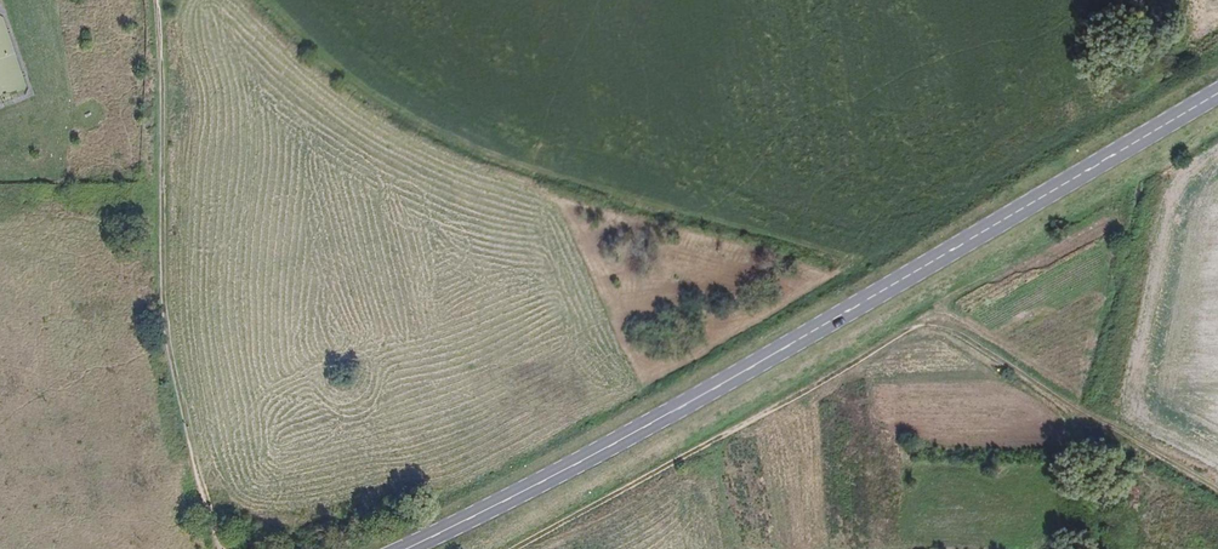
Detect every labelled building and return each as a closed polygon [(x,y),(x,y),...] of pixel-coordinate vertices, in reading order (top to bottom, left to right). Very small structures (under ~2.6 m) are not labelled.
[(521,197),(517,187),(507,189),(508,201),(521,197)]
